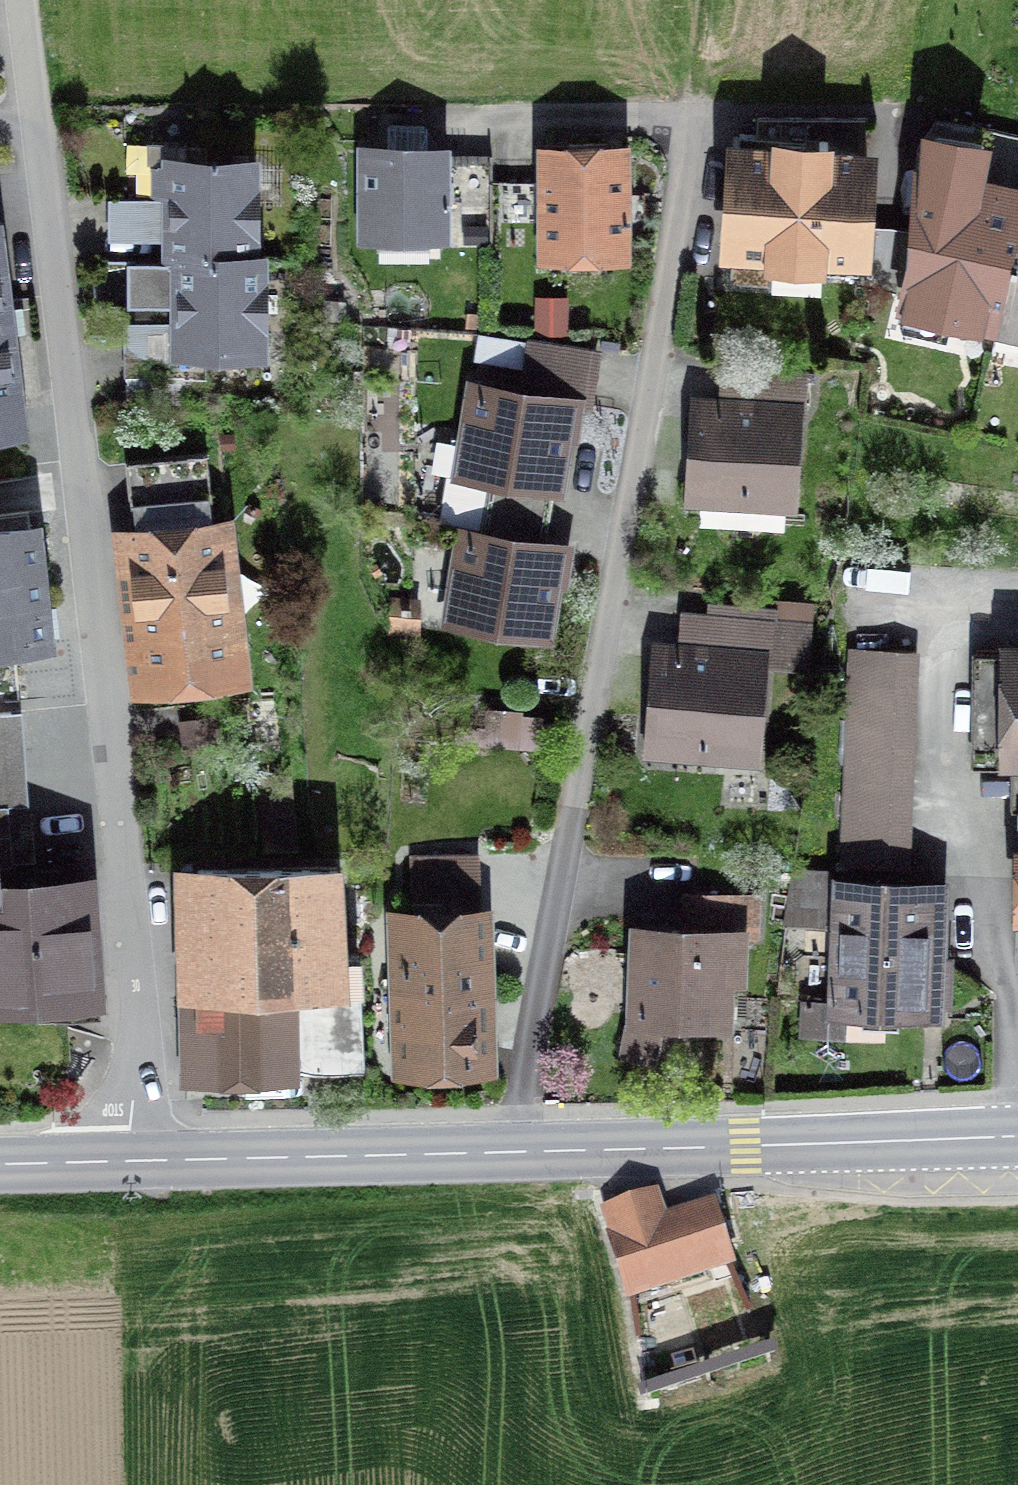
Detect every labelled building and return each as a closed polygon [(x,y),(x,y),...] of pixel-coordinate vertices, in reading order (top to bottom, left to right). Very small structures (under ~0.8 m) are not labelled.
[(865,145),(708,139),(702,257),(859,265),(865,145)] [(621,142),(534,143),(535,265),(622,265),(621,142)] [(437,143),(349,143),(350,241),(438,241),(437,143)] [(154,251),(244,248),(240,150),(151,153),(154,251)] [(989,334),(1017,206),(1017,186),(940,168),(907,316),(989,334)] [(989,334),(1017,341),(1017,206),(989,334)] [(244,248),(154,251),(158,354),(247,351),(244,248)] [(13,430),(0,334),(0,432),(13,430)] [(576,396),(462,378),(446,476),(560,494),(576,396)] [(791,400),(682,397),(679,505),(789,507),(791,400)] [(0,478),(0,529),(53,528),(52,477),(0,478)] [(214,511),(102,526),(125,693),(237,678),(214,511)] [(575,541),(448,527),(432,627),(557,641),(575,541)] [(0,560),(0,711),(58,704),(40,555),(0,560)] [(757,654),(648,645),(639,752),(748,761),(757,654)] [(980,650),(974,762),(1013,762),(1005,977),(1017,977),(1017,652),(980,650)] [(915,653),(849,651),(844,863),(910,865),(915,653)] [(161,862),(169,1081),(289,1076),(285,989),(326,988),(321,856),(161,862)] [(86,993),(75,861),(0,868),(0,1000),(86,993)] [(942,875),(835,874),(833,1022),(940,1024),(942,875)] [(483,902),(384,906),(391,1077),(489,1073),(483,902)] [(738,925),(625,923),(623,1026),(736,1029),(738,925)] [(650,1187),(579,1216),(617,1309),(728,1265),(703,1205),(664,1221),(650,1187)]
